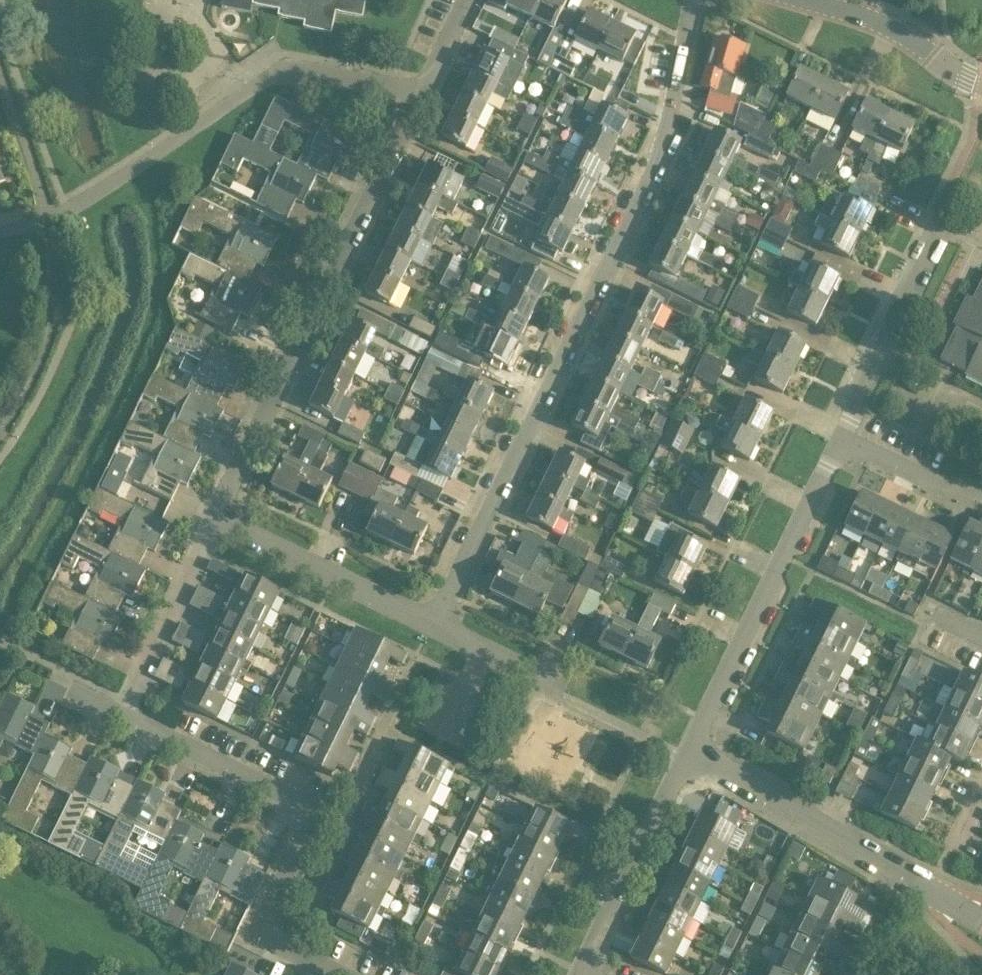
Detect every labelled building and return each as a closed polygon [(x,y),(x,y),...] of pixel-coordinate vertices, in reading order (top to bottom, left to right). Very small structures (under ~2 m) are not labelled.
[(223,4),(281,12),(284,21),(334,27),(336,12),(364,16),(366,0),(224,0),(223,4)] [(506,7),(530,18),(539,0),(489,0),(487,3),(504,11),(506,7)] [(530,18),(553,30),(536,63),(540,65),(541,64),(548,68),(574,16),(563,10),(567,2),(563,0),(539,0),(530,18)] [(548,68),(560,73),(558,76),(568,81),(575,66),(565,61),(575,40),(599,52),(613,24),(589,13),(584,21),(574,16),(548,68)] [(613,24),(599,52),(622,63),(636,36),(613,24)] [(513,51),(519,39),(497,29),(491,40),(513,51)] [(710,91),(705,109),(732,116),(738,97),(731,95),(735,80),(745,47),(716,38),(701,89),(710,91)] [(485,51),(474,72),(513,91),(524,70),(485,51)] [(811,109),(811,108),(825,81),(802,69),(788,98),(811,109)] [(508,102),(513,91),(474,72),(464,94),(488,105),(493,94),(508,102)] [(610,84),(588,73),(583,84),(605,94),(610,84)] [(806,122),(829,133),(849,93),(825,81),(811,108),(811,109),(812,110),(806,122)] [(755,104),(767,110),(775,92),(763,87),(755,104)] [(630,107),(607,97),(595,91),(585,112),(582,111),(581,113),(569,107),(565,116),(617,142),(628,119),(625,118),(630,107)] [(453,116),(477,127),(488,105),(464,94),(453,116)] [(313,136),(307,148),(298,167),(317,176),(328,182),(337,164),(344,167),(359,138),(276,98),(262,127),(278,135),(285,123),(313,136)] [(868,137),(861,151),(869,156),(891,113),(867,101),(853,130),(868,137)] [(749,135),(756,138),(767,116),(741,104),(734,128),(749,135)] [(579,150),(606,164),(617,142),(565,116),(547,107),(543,117),(575,132),(575,133),(585,139),(579,150)] [(520,121),(534,128),(538,120),(523,113),(520,121)] [(868,160),(879,166),(888,147),(900,153),(914,124),(891,113),(869,156),(870,156),(868,160)] [(477,127),(453,116),(443,137),(467,149),(477,127)] [(767,144),(768,144),(778,122),(767,116),(756,138),(767,144)] [(534,128),(520,121),(516,130),(530,136),(534,128)] [(747,163),(748,162),(736,155),(741,144),(715,132),(704,154),(756,179),(761,170),(747,163)] [(767,144),(756,138),(749,135),(744,147),(771,160),(777,148),(768,144),(767,144)] [(317,176),(298,167),(235,136),(221,165),(237,173),(244,160),(271,174),(256,205),(287,220),(296,201),(304,204),(317,176)] [(821,144),(811,167),(821,172),(831,150),(821,144)] [(573,164),(563,159),(547,151),(542,160),(595,186),(606,164),(579,150),(573,164)] [(833,177),(843,156),(831,150),(821,172),(833,177)] [(523,163),(564,182),(558,195),(584,208),(595,186),(542,160),(528,153),(523,163)] [(465,179),(454,173),(459,165),(438,154),(433,165),(429,164),(418,186),(453,203),(453,202),(465,179)] [(738,181),(752,188),(756,179),(704,154),(693,176),(729,193),(735,182),(737,183),(738,181)] [(507,184),(514,169),(491,158),(483,172),(507,184)] [(800,175),(815,183),(821,172),(811,167),(805,164),(800,175)] [(866,175),(864,179),(858,176),(852,187),(875,198),(880,188),(877,186),(880,182),(866,175)] [(733,196),(729,194),(729,193),(693,176),(682,199),(708,211),(709,211),(719,217),(735,224),(740,215),(725,208),(725,206),(727,207),(733,196)] [(499,199),(505,188),(482,177),(477,188),(499,199)] [(458,204),(453,202),(453,203),(418,186),(408,207),(433,219),(438,208),(453,216),(458,204)] [(852,187),(847,197),(844,196),(839,207),(827,202),(820,215),(821,215),(861,235),(873,210),(872,209),(876,200),(874,200),(875,198),(852,187)] [(547,218),(573,231),(584,208),(558,195),(547,218)] [(542,204),(526,196),(521,205),(537,213),(542,204)] [(232,237),(217,267),(248,282),(257,264),(264,267),(278,239),(196,198),(181,228),(197,236),(204,223),(232,237)] [(521,205),(507,198),(501,210),(516,217),(517,214),(520,208),(521,205)] [(672,220),(698,233),(708,211),(682,199),(672,220)] [(444,225),(432,219),(433,219),(408,207),(398,228),(433,246),(444,225)] [(764,220),(751,214),(746,225),(759,231),(764,220)] [(815,227),(826,232),(821,244),(850,258),(861,235),(821,215),(815,227)] [(715,225),(731,233),(735,224),(719,217),(715,225)] [(532,250),(554,260),(558,252),(562,254),(573,231),(547,218),(535,241),(537,241),(532,250)] [(766,228),(788,239),(793,229),(770,218),(766,228)] [(661,243),(687,256),(698,233),(672,220),(661,243)] [(464,234),(478,241),(482,234),(468,227),(464,234)] [(387,250),(412,262),(423,267),(433,246),(398,228),(387,250)] [(788,239),(766,228),(759,241),(782,252),(788,239)] [(478,241),(464,234),(460,243),(474,250),(478,241)] [(485,249),(523,268),(513,288),(539,301),(550,280),(537,273),(543,262),(490,237),(485,249)] [(687,256),(661,243),(650,266),(676,279),(687,256)] [(377,271),(401,283),(412,262),(387,250),(377,271)] [(702,252),(697,261),(713,269),(718,259),(702,252)] [(248,318),(262,289),(248,282),(217,267),(190,254),(180,275),(193,282),(196,277),(217,287),(201,318),(232,333),(241,315),(248,318)] [(805,276),(794,271),(789,281),(829,301),(840,278),(811,264),(805,276)] [(443,277),(457,284),(461,277),(447,269),(443,277)] [(401,283),(377,271),(366,293),(391,305),(401,283)] [(487,275),(483,285),(498,292),(502,283),(487,275)] [(457,284),(443,277),(439,286),(453,293),(457,284)] [(701,304),(707,292),(679,278),(673,291),(701,304)] [(788,283),(799,288),(788,311),(817,326),(829,301),(789,281),(788,283)] [(974,299),(968,295),(953,325),(956,326),(940,359),(966,372),(965,374),(981,383),(981,282),(974,299)] [(713,286),(706,302),(717,307),(725,292),(713,286)] [(732,296),(755,307),(760,297),(737,286),(732,296)] [(502,310),(529,323),(539,301),(513,288),(502,310)] [(627,313),(653,326),(664,304),(637,291),(627,313)] [(665,308),(693,321),(698,324),(704,311),(671,295),(665,308)] [(755,307),(732,296),(726,309),(749,319),(755,307)] [(496,323),(470,310),(466,318),(518,344),(529,323),(502,310),(496,323)] [(616,336),(642,349),(653,326),(627,313),(616,336)] [(430,339),(436,328),(414,317),(408,328),(430,339)] [(484,369),(489,358),(507,366),(518,344),(466,318),(466,319),(484,328),(473,349),(439,332),(433,345),(484,369)] [(385,351),(371,343),(377,331),(353,320),(342,342),(366,354),(380,361),(385,351)] [(207,344),(213,331),(198,323),(191,337),(207,344)] [(679,330),(668,324),(665,331),(676,337),(679,330)] [(202,363),(187,394),(217,408),(226,390),(233,393),(248,364),(191,337),(176,330),(166,351),(179,357),(181,353),(202,363)] [(680,339),(676,338),(676,337),(665,331),(664,332),(659,341),(675,349),(680,339)] [(767,355),(795,369),(807,345),(778,331),(767,355)] [(422,355),(428,344),(406,333),(400,344),(422,355)] [(605,358),(631,371),(642,349),(616,336),(605,358)] [(685,342),(680,339),(675,349),(680,351),(685,342)] [(332,363),(355,375),(366,354),(342,342),(332,363)] [(448,385),(443,395),(447,397),(446,398),(457,403),(457,402),(483,415),(494,393),(476,384),(481,374),(434,351),(430,349),(424,362),(467,382),(462,392),(448,385)] [(754,349),(747,362),(760,369),(755,379),(783,393),(795,369),(767,355),(766,355),(754,349)] [(722,374),(726,364),(704,353),(700,363),(722,374)] [(594,380),(620,393),(631,371),(605,358),(594,380)] [(321,385),(345,396),(355,375),(332,363),(321,385)] [(722,374),(700,363),(693,377),(716,387),(722,374)] [(671,381),(662,376),(662,375),(646,368),(642,376),(658,384),(659,384),(667,389),(671,381)] [(638,386),(653,393),(663,398),(667,390),(657,385),(658,384),(642,376),(638,386)] [(179,409),(164,440),(194,455),(203,436),(210,440),(224,412),(217,408),(187,394),(181,391),(173,387),(153,377),(143,397),(155,403),(158,399),(179,409)] [(641,420),(614,406),(620,393),(594,380),(583,402),(637,428),(641,420)] [(176,381),(173,387),(181,391),(184,384),(176,381)] [(388,390),(402,397),(405,390),(391,383),(388,390)] [(344,423),(351,410),(341,404),(345,396),(321,385),(311,406),(344,423)] [(442,407),(446,398),(447,397),(443,395),(431,389),(426,399),(442,407)] [(402,397),(388,390),(377,413),(391,420),(402,397)] [(774,413),(736,394),(724,418),(762,436),(774,413)] [(447,423),(473,436),(483,415),(457,402),(457,403),(447,423)] [(607,430),(604,426),(605,425),(632,438),(637,428),(583,402),(572,425),(598,438),(599,437),(604,437),(607,430)] [(724,418),(721,416),(715,427),(728,433),(722,446),(751,460),(762,436),(724,418)] [(402,429),(426,441),(436,445),(462,458),(473,436),(447,423),(440,436),(406,420),(402,429)] [(666,431),(689,442),(694,432),(671,421),(666,431)] [(141,487),(172,501),(181,483),(188,486),(202,458),(194,455),(164,440),(130,423),(120,444),(133,450),(135,446),(156,456),(141,487)] [(343,423),(337,434),(337,435),(360,445),(365,434),(343,423)] [(309,442),(299,465),(285,458),(272,485),(295,496),(323,439),(324,440),(325,437),(303,425),(297,437),(309,442)] [(689,442),(666,431),(660,444),(683,455),(689,442)] [(326,455),(332,444),(324,440),(323,439),(295,496),(319,508),(332,481),(319,475),(329,457),(326,455)] [(452,479),(462,458),(436,445),(426,441),(416,461),(452,479)] [(380,473),(386,460),(365,450),(359,464),(380,473)] [(590,482),(579,476),(585,464),(559,451),(549,473),(574,486),(586,491),(590,482)] [(396,454),(390,465),(417,478),(423,467),(396,454)] [(632,489),(638,478),(627,473),(628,472),(600,459),(595,471),(632,489)] [(338,487),(349,493),(361,468),(349,463),(338,487)] [(706,478),(694,472),(688,483),(729,503),(741,480),(713,466),(706,478)] [(370,503),(365,512),(374,517),(367,532),(390,543),(404,515),(393,510),(398,499),(379,489),(384,479),(361,468),(349,493),(370,503)] [(123,478),(109,471),(100,490),(116,498),(125,479),(123,478)] [(538,495),(564,508),(574,486),(549,473),(538,495)] [(406,487),(416,491),(417,490),(421,481),(417,479),(411,476),(406,487)] [(417,490),(416,491),(438,502),(443,491),(422,480),(421,481),(417,490)] [(680,509),(689,513),(718,527),(729,503),(688,483),(682,496),(683,496),(680,509)] [(139,567),(148,549),(156,553),(170,524),(116,498),(100,490),(98,489),(87,509),(100,516),(103,511),(124,522),(109,552),(139,567)] [(663,501),(641,490),(636,500),(658,511),(663,501)] [(864,536),(881,502),(862,493),(846,526),(864,536)] [(570,524),(575,514),(563,508),(564,508),(538,495),(527,517),(553,529),(558,519),(570,524)] [(631,512),(653,523),(658,511),(636,500),(631,512)] [(859,548),(877,556),(882,544),(899,511),(881,502),(864,536),(865,536),(859,548)] [(420,513),(408,507),(404,515),(390,543),(414,555),(428,527),(416,521),(420,513)] [(899,511),(882,544),(901,553),(917,520),(899,511)] [(917,520),(901,553),(918,562),(935,528),(917,520)] [(981,544),(981,521),(979,527),(970,522),(951,560),(966,567),(963,573),(967,575),(981,544)] [(693,535),(671,524),(657,553),(667,558),(695,572),(708,548),(691,539),(693,535)] [(82,526),(77,536),(87,541),(90,535),(88,529),(82,526)] [(935,528),(918,562),(938,572),(954,538),(935,528)] [(528,576),(531,570),(545,541),(524,531),(519,542),(522,543),(515,558),(500,552),(487,579),(495,582),(490,593),(514,605),(528,576)] [(139,567),(109,552),(75,535),(65,556),(77,562),(80,558),(101,568),(85,599),(116,615),(125,596),(133,599),(147,571),(139,567)] [(558,547),(589,563),(589,562),(600,567),(604,559),(590,552),(591,549),(564,535),(558,547)] [(545,601),(563,610),(574,587),(546,574),(554,557),(553,557),(558,547),(545,541),(531,570),(531,571),(529,576),(528,576),(514,605),(538,616),(545,601)] [(967,575),(971,577),(974,571),(981,575),(981,544),(967,575)] [(606,556),(605,559),(604,559),(600,567),(611,573),(623,579),(628,567),(606,556)] [(839,564),(824,556),(818,569),(832,576),(832,577),(842,582),(847,572),(838,568),(839,564)] [(695,572),(667,558),(655,581),(684,595),(695,572)] [(589,562),(589,563),(578,584),(589,589),(600,567),(589,562)] [(601,595),(611,573),(600,567),(589,589),(601,595)] [(233,582),(237,572),(230,569),(225,578),(233,582)] [(856,576),(847,572),(842,582),(851,586),(856,576)] [(236,594),(271,611),(277,597),(283,600),(285,595),(245,575),(236,594)] [(62,646),(93,662),(103,643),(110,646),(123,619),(116,615),(85,599),(52,582),(41,603),(54,609),(57,605),(77,615),(62,646)] [(873,585),(868,594),(878,599),(883,590),(873,585)] [(892,594),(883,590),(878,599),(887,604),(892,594)] [(661,640),(650,634),(661,610),(671,615),(676,603),(655,593),(637,628),(638,629),(623,658),(647,670),(661,640)] [(271,611),(236,594),(232,603),(217,595),(212,604),(268,631),(269,627),(264,625),(271,611)] [(872,627),(816,600),(811,610),(824,617),(819,625),(857,644),(864,630),(869,633),(872,627)] [(914,617),(919,607),(909,602),(904,612),(914,617)] [(219,630),(253,647),(260,633),(266,636),(268,631),(212,604),(207,614),(223,622),(219,630)] [(638,629),(637,628),(613,617),(599,646),(623,658),(638,629)] [(857,644),(819,625),(815,635),(802,629),(798,637),(854,664),(856,660),(850,658),(857,644)] [(348,648),(385,667),(392,653),(397,656),(395,660),(402,664),(407,654),(351,627),(349,632),(354,635),(348,648)] [(195,640),(250,667),(252,663),(246,660),(253,647),(219,630),(214,639),(199,631),(195,640)] [(802,661),(840,679),(846,665),(852,668),(854,664),(798,637),(794,646),(806,652),(802,661)] [(201,666),(236,683),(243,668),(248,671),(250,667),(195,640),(190,650),(198,654),(202,645),(210,649),(201,666)] [(898,642),(893,652),(903,658),(909,647),(900,643),(898,642)] [(333,663),(389,691),(393,682),(386,678),(384,682),(379,679),(385,667),(348,648),(341,662),(335,659),(333,663)] [(906,667),(916,672),(920,663),(910,658),(906,667)] [(781,673),(836,700),(838,696),(833,693),(840,679),(802,661),(798,670),(785,664),(781,673)] [(330,684),(368,703),(374,690),(379,692),(377,696),(384,700),(389,691),(333,663),(331,668),(337,670),(330,684)] [(197,675),(189,671),(182,667),(177,676),(232,703),(235,699),(229,696),(236,683),(201,666),(197,675)] [(916,672),(906,667),(901,677),(911,682),(916,672)] [(981,705),(981,681),(964,672),(955,691),(981,705)] [(784,697),(822,715),(829,702),(834,704),(836,700),(781,673),(776,682),(789,688),(784,697)] [(184,681),(192,685),(183,703),(218,720),(225,704),(231,707),(232,703),(177,676),(173,686),(180,690),(184,681)] [(316,699),(371,727),(376,718),(368,715),(366,718),(361,716),(368,703),(330,684),(323,699),(317,696),(316,699)] [(980,726),(981,722),(981,705),(955,691),(946,709),(980,726)] [(7,695),(6,694),(0,708),(0,750),(5,740),(35,755),(45,735),(50,725),(22,711),(25,704),(7,695)] [(888,703),(898,708),(903,699),(893,694),(888,703)] [(763,709),(819,736),(821,732),(815,729),(822,715),(784,697),(780,707),(767,701),(763,709)] [(312,720),(350,739),(357,726),(362,728),(360,732),(367,736),(371,727),(316,699),(314,703),(319,706),(312,720)] [(898,708),(888,703),(883,713),(893,718),(898,708)] [(819,736),(763,709),(759,719),(771,724),(766,733),(804,752),(811,738),(817,740),(819,736)] [(937,727),(971,744),(980,726),(946,709),(937,727)] [(846,726),(858,732),(866,715),(854,710),(846,726)] [(298,735),(354,763),(358,754),(351,751),(349,754),(344,752),(350,739),(312,720),(305,734),(300,732),(298,735)] [(863,737),(873,742),(877,732),(867,727),(863,737)] [(928,745),(928,746),(952,757),(952,758),(962,763),(971,744),(937,727),(928,745)] [(27,812),(43,781),(73,796),(87,766),(59,752),(63,744),(45,735),(35,755),(2,821),(31,835),(40,818),(27,812)] [(354,763),(298,735),(296,739),(302,742),(294,757),(332,775),(339,762),(344,765),(342,768),(349,772),(354,763)] [(873,742),(863,737),(858,746),(868,751),(873,742)] [(281,752),(285,744),(273,738),(269,746),(281,752)] [(909,759),(943,776),(952,758),(952,757),(928,746),(928,745),(918,740),(909,759)] [(403,766),(440,784),(447,770),(453,773),(455,768),(400,741),(395,751),(402,754),(404,751),(409,753),(403,766)] [(105,774),(109,766),(92,758),(87,766),(73,796),(49,844),(78,858),(86,841),(73,835),(89,803),(119,819),(134,788),(105,774)] [(900,777),(934,794),(943,776),(909,759),(900,777)] [(845,772),(855,777),(860,768),(850,763),(845,772)] [(382,777),(437,805),(439,800),(434,797),(440,784),(403,766),(396,778),(391,776),(394,772),(386,768),(382,777)] [(836,771),(826,766),(819,780),(829,785),(836,771)] [(855,777),(845,772),(840,782),(850,787),(855,777)] [(385,802),(422,821),(429,806),(435,809),(437,805),(382,777),(377,787),(384,790),(386,786),(391,789),(385,802)] [(891,795),(925,812),(934,794),(900,777),(891,795)] [(156,789),(138,781),(134,788),(119,819),(95,867),(142,890),(176,821),(181,811),(152,796),(156,789)] [(496,801),(501,791),(490,786),(486,796),(496,801)] [(475,801),(480,791),(472,787),(467,797),(475,801)] [(872,809),(882,814),(916,831),(925,812),(891,795),(885,807),(876,803),(872,809)] [(364,813),(419,841),(422,836),(416,833),(422,821),(385,802),(379,815),(374,812),(376,808),(368,804),(364,813)] [(526,827),(561,844),(570,825),(536,808),(526,827)] [(367,838),(404,857),(412,841),(418,844),(419,841),(364,813),(359,823),(366,826),(368,822),(374,825),(367,838)] [(473,822),(483,827),(487,818),(477,813),(473,822)] [(693,831),(727,848),(737,830),(702,813),(693,831)] [(190,838),(194,830),(176,821),(142,890),(133,907),(162,922),(171,905),(158,899),(173,867),(204,882),(219,852),(190,838)] [(483,827),(473,822),(468,832),(478,837),(483,827)] [(561,844),(526,827),(518,844),(552,861),(561,844)] [(684,849),(718,866),(727,848),(693,831),(684,849)] [(345,850),(401,878),(404,873),(398,870),(404,857),(367,838),(360,851),(355,849),(357,845),(350,841),(345,850)] [(552,861),(518,844),(508,839),(499,857),(509,862),(509,863),(543,880),(552,861)] [(240,853),(223,844),(219,852),(204,882),(180,930),(209,945),(217,928),(205,923),(221,891),(251,905),(266,874),(237,860),(240,853)] [(455,858),(465,863),(470,854),(459,849),(455,858)] [(675,868),(709,885),(718,866),(684,849),(675,868)] [(350,874),(387,893),(394,879),(399,882),(401,878),(345,850),(341,859),(348,863),(350,859),(356,862),(350,874)] [(763,866),(773,870),(777,861),(768,856),(763,866)] [(465,863),(455,858),(450,868),(460,873),(465,863)] [(500,880),(534,897),(543,880),(509,863),(500,880)] [(773,870),(763,866),(758,875),(768,880),(773,870)] [(666,885),(701,902),(709,885),(675,868),(666,885)] [(838,873),(833,884),(850,892),(856,881),(838,873)] [(327,887),(383,914),(386,910),(380,907),(387,893),(350,874),(343,888),(338,885),(339,881),(332,878),(327,887)] [(820,879),(813,894),(811,897),(805,894),(804,896),(860,923),(865,914),(852,908),(857,898),(820,879)] [(491,899),(525,916),(534,897),(500,880),(491,899)] [(437,895),(447,900),(451,890),(441,885),(437,895)] [(658,903),(692,920),(701,902),(666,885),(658,903)] [(337,928),(362,940),(367,929),(369,929),(376,915),(382,918),(383,914),(327,887),(323,895),(331,899),(333,895),(338,898),(332,911),(343,917),(337,928)] [(745,902),(755,907),(760,897),(750,892),(745,902)] [(447,900),(437,895),(432,905),(442,910),(447,900)] [(801,916),(839,934),(843,926),(856,932),(860,923),(804,896),(802,899),(808,902),(801,916)] [(482,917),(516,934),(525,916),(491,899),(482,917)] [(755,907),(745,902),(740,911),(750,916),(755,907)] [(649,921),(683,938),(692,920),(658,903),(649,921)] [(786,931),(842,959),(847,949),(834,943),(839,934),(801,916),(795,930),(789,927),(786,931)] [(473,935),(507,952),(516,934),(482,917),(473,935)] [(756,919),(752,925),(748,935),(757,939),(765,923),(756,919)] [(419,932),(429,937),(434,926),(424,921),(419,932)] [(640,939),(674,956),(683,938),(649,921),(640,939)] [(404,925),(400,933),(410,938),(414,929),(404,925)] [(217,928),(209,945),(227,953),(235,937),(217,928)] [(728,938),(737,942),(742,933),(732,928),(728,938)] [(784,952),(821,971),(825,962),(838,968),(842,959),(786,931),(784,936),(790,938),(784,952)] [(429,937),(419,932),(414,941),(424,946),(429,937)] [(464,954),(498,971),(507,952),(473,935),(464,954)] [(737,942),(728,938),(723,947),(733,952),(737,942)] [(674,956),(640,939),(631,958),(665,974),(674,956)] [(784,974),(819,974),(821,971),(784,952),(777,966),(771,963),(769,967),(784,974)] [(464,954),(455,972),(461,974),(496,974),(498,971),(464,954)] [(232,964),(226,974),(255,974),(232,964)] [(713,974),(721,974),(725,969),(715,964),(710,974),(713,974)]
